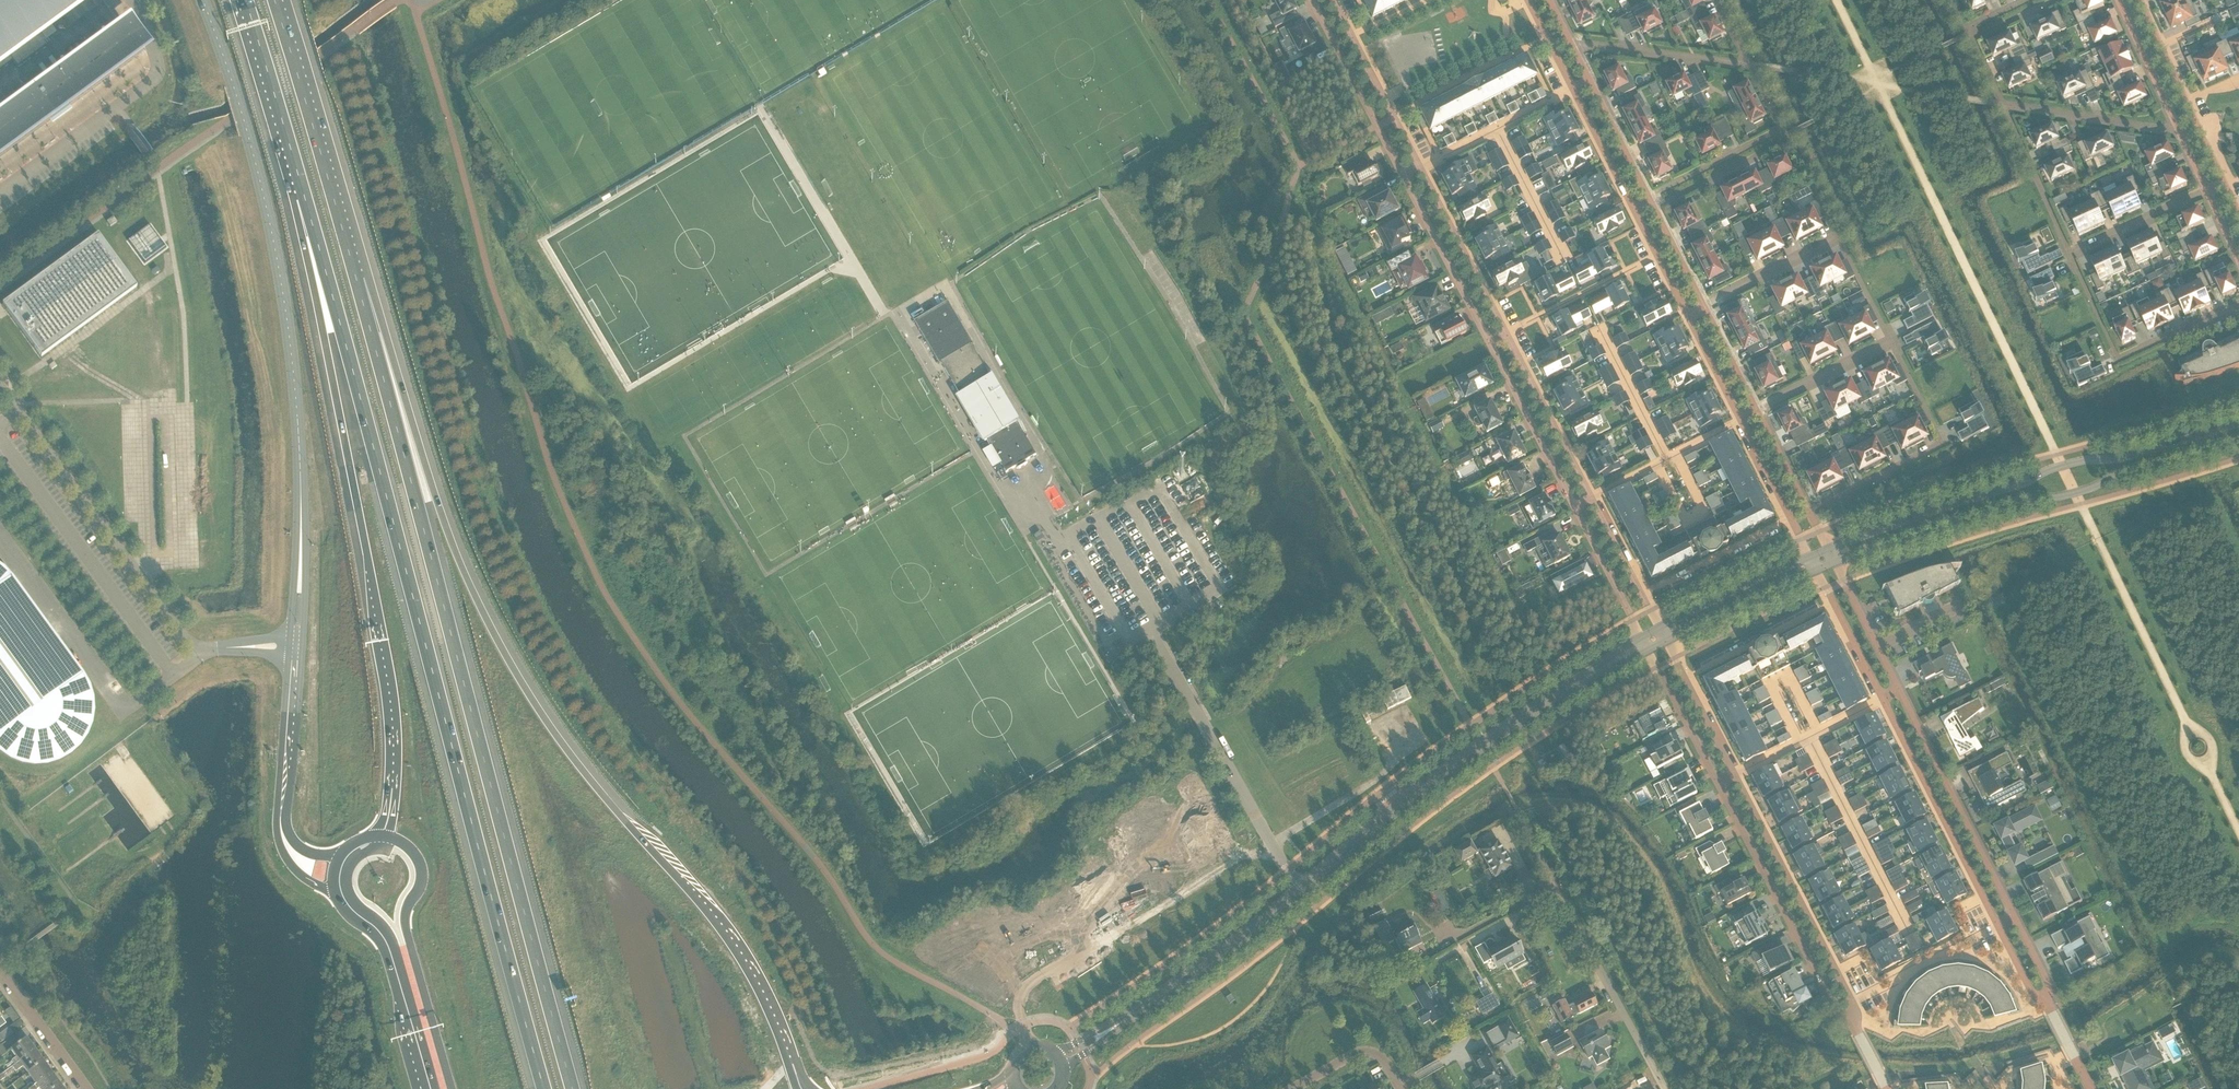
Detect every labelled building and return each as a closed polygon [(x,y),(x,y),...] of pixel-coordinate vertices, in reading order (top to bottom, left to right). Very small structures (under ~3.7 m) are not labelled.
[(33,45),(28,40),(82,0),(0,0),(0,69),(33,45)] [(1275,28),(1289,21),(1286,15),(1296,10),(1291,0),(1274,0),(1280,12),(1274,15),(1276,20),(1272,22),(1275,28)] [(1373,17),(1384,12),(1378,0),(1364,0),(1373,17)] [(1394,6),(1391,0),(1378,0),(1384,12),(1394,6)] [(1566,4),(1568,3),(1571,9),(1589,0),(1564,0),(1566,4)] [(1574,15),(1572,16),(1577,26),(1579,25),(1580,25),(1582,24),(1583,26),(1592,22),(1591,20),(1593,19),(1588,9),(1593,3),(1591,0),(1589,0),(1571,9),(1574,15)] [(1699,4),(1705,1),(1705,0),(1680,0),(1690,19),(1703,12),(1699,4)] [(1973,11),(1986,5),(1984,0),(1964,0),(1962,1),(1967,12),(1972,9),(1973,11)] [(2104,6),(2101,0),(2083,0),(2076,3),(2080,10),(2073,13),(2079,25),(2094,18),(2091,12),(2104,6)] [(2162,5),(2167,17),(2193,5),(2191,0),(2172,0),(2162,5)] [(1633,12),(1626,16),(1632,29),(1639,25),(1643,33),(1650,30),(1651,32),(1661,27),(1660,25),(1659,22),(1661,21),(1657,13),(1655,14),(1650,5),(1634,13),(1633,12)] [(2167,17),(2173,28),(2185,23),(2188,29),(2201,23),(2198,16),(2193,5),(2167,17)] [(2032,28),(2038,41),(2059,31),(2060,32),(2067,29),(2059,11),(2051,15),(2053,18),(2032,28)] [(1697,32),(1704,32),(1709,41),(1711,40),(1712,42),(1721,38),(1720,36),(1722,35),(1722,34),(1724,33),(1719,23),(1717,24),(1713,18),(1707,21),(1703,12),(1690,19),(1697,32)] [(1626,16),(1617,20),(1624,33),(1632,29),(1626,16)] [(2096,23),(2094,18),(2079,25),(2085,37),(2091,34),(2095,45),(2117,34),(2111,21),(2102,26),(2101,21),(2096,23)] [(1291,25),(1279,31),(1285,42),(1282,44),(1286,52),(1295,47),(1298,54),(1314,46),(1313,45),(1315,44),(1311,36),(1309,37),(1304,26),(1294,31),(1291,25)] [(1264,26),(1257,29),(1260,35),(1267,32),(1264,26)] [(50,120),(142,53),(123,27),(0,117),(0,157),(45,124),(50,120)] [(2015,44),(2010,34),(1988,44),(1994,57),(2003,53),(2005,57),(2009,55),(2012,60),(2027,54),(2021,41),(2015,44)] [(2238,62),(2238,35),(2222,42),(2229,56),(2235,53),(2238,62)] [(2205,51),(2216,76),(2228,71),(2223,59),(2229,56),(2222,42),(2205,51)] [(2070,44),(2068,51),(2069,54),(2077,50),(2073,43),(2070,44)] [(2100,55),(2106,67),(2128,57),(2122,44),(2109,50),(2106,44),(2091,51),(2094,58),(2100,55)] [(2050,49),(2037,55),(2043,66),(2055,60),(2050,49)] [(2034,50),(2027,54),(2030,59),(2037,56),(2034,50)] [(2199,69),(2205,82),(2216,76),(2205,51),(2186,59),(2193,72),(2199,69)] [(2012,72),(2003,76),(2009,89),(2031,79),(2026,69),(2032,66),(2030,59),(2027,54),(2012,60),(2015,66),(2010,68),(2012,72)] [(1526,56),(1515,62),(1525,81),(1536,76),(1526,56)] [(2133,69),(2128,57),(2106,67),(2109,73),(2103,76),(2108,88),(2123,81),(2120,75),(2133,69)] [(1515,87),(1525,81),(1515,62),(1505,67),(1515,87)] [(1504,92),(1515,87),(1505,67),(1494,72),(1504,92)] [(1615,69),(1614,67),(1606,71),(1607,73),(1604,74),(1605,75),(1603,76),(1608,86),(1610,85),(1613,91),(1619,88),(1622,95),(1636,88),(1630,77),(1623,77),(1618,68),(1615,69)] [(1286,70),(1280,73),(1283,79),(1289,76),(1286,70)] [(2060,84),(2058,85),(2064,98),(2085,88),(2087,92),(2094,89),(2086,71),(2079,74),(2079,75),(2070,80),(2068,74),(2057,79),(2060,84)] [(1494,97),(1504,92),(1494,72),(1484,78),(1494,97)] [(1667,86),(1665,87),(1670,96),(1672,95),(1673,97),(1683,92),(1688,97),(1692,95),(1693,97),(1701,112),(1708,108),(1701,93),(1694,80),(1687,83),(1683,75),(1677,79),(1676,77),(1666,82),(1667,84),(1666,84),(1667,86)] [(1703,76),(1694,80),(1701,93),(1709,89),(1703,76)] [(1483,103),(1494,97),(1484,78),(1473,83),(1483,103)] [(2125,108),(2147,98),(2141,85),(2132,89),(2130,85),(2125,87),(2123,81),(2108,88),(2111,94),(2117,92),(2125,108)] [(1473,108),(1483,103),(1473,83),(1463,89),(1473,108)] [(1744,85),(1743,83),(1735,87),(1736,89),(1728,93),(1736,110),(1755,100),(1752,94),(1754,93),(1749,83),(1747,84),(1747,83),(1744,85)] [(1462,114),(1473,108),(1463,89),(1452,94),(1462,114)] [(1536,102),(1540,100),(1536,91),(1532,93),(1536,102)] [(1536,102),(1532,93),(1527,96),(1531,104),(1536,102)] [(1452,119),(1462,114),(1452,94),(1442,99),(1452,119)] [(1629,108),(1623,111),(1626,117),(1624,118),(1630,129),(1645,121),(1640,112),(1645,106),(1639,95),(1626,101),(1629,108)] [(1441,124),(1452,119),(1442,99),(1431,105),(1441,124)] [(1738,114),(1746,114),(1750,123),(1753,122),(1754,124),(1762,120),(1761,118),(1764,117),(1763,116),(1765,115),(1760,105),(1758,106),(1755,100),(1736,110),(1738,114)] [(1515,102),(1511,104),(1515,113),(1519,110),(1515,102)] [(1515,113),(1511,104),(1506,107),(1510,115),(1515,113)] [(1420,110),(1430,130),(1441,124),(1431,105),(1420,110)] [(1560,112),(1544,120),(1551,134),(1573,123),(1568,113),(1562,116),(1560,112)] [(1494,123),(1498,121),(1494,113),(1490,115),(1494,123)] [(1489,126),(1494,123),(1490,115),(1485,117),(1489,126)] [(1723,136),(1731,132),(1724,119),(1716,123),(1723,136)] [(1630,129),(1635,139),(1637,138),(1640,144),(1646,141),(1650,150),(1663,143),(1657,130),(1650,130),(1645,121),(1630,129)] [(1551,134),(1558,147),(1574,139),(1572,135),(1577,132),(1573,123),(1551,134)] [(1716,140),(1723,136),(1716,123),(1705,129),(1705,137),(1695,142),(1696,144),(1695,145),(1699,153),(1701,152),(1702,155),(1703,155),(1704,156),(1714,151),(1713,149),(1719,146),(1716,140)] [(1473,134),(1477,132),(1473,124),(1469,126),(1473,134)] [(1473,134),(1469,126),(1464,128),(1468,136),(1473,134)] [(2053,126),(2031,136),(2037,149),(2046,145),(2048,149),(2052,147),(2055,153),(2069,146),(2077,142),(2075,138),(2068,142),(2066,139),(2060,142),(2053,126)] [(1452,145),(1456,143),(1452,134),(1448,137),(1452,145)] [(2118,134),(2118,135),(2121,141),(2121,142),(2126,143),(2127,135),(2118,134)] [(2078,144),(2086,162),(2093,158),(2093,157),(2114,148),(2108,135),(2087,144),(2085,141),(2078,144)] [(1452,145),(1448,137),(1443,139),(1447,147),(1452,145)] [(1527,145),(1523,138),(1512,144),(1515,151),(1527,145)] [(1670,156),(1663,143),(1650,150),(1655,158),(1648,161),(1652,167),(1650,168),(1655,179),(1657,177),(1657,178),(1660,177),(1661,179),(1669,175),(1668,173),(1670,171),(1665,162),(1670,156)] [(2165,161),(2174,157),(2168,144),(2146,154),(2154,171),(2148,173),(2151,180),(2165,173),(2163,167),(2167,165),(2165,161)] [(1531,153),(1527,145),(1515,151),(1520,159),(1531,153)] [(2055,164),(2046,168),(2052,181),(2074,171),(2066,155),(2072,152),(2069,146),(2055,153),(2057,158),(2053,160),(2055,164)] [(1586,149),(1585,147),(1561,159),(1567,170),(1573,167),(1575,170),(1585,165),(1583,162),(1591,158),(1589,156),(1591,156),(1587,148),(1586,149)] [(1500,150),(1488,156),(1492,163),(1504,157),(1500,150)] [(1783,156),(1773,161),(1774,163),(1767,166),(1771,172),(1764,176),(1771,189),(1782,183),(1782,176),(1791,171),(1790,168),(1792,167),(1788,159),(1786,160),(1784,157),(1784,158),(1783,156)] [(1492,163),(1497,171),(1508,165),(1504,157),(1492,163)] [(1362,184),(1364,187),(1371,183),(1370,180),(1377,176),(1376,174),(1379,173),(1374,164),(1372,165),(1371,163),(1367,165),(1363,159),(1344,169),(1348,176),(1352,174),(1358,186),(1362,184)] [(1443,178),(1447,187),(1469,176),(1477,171),(1473,163),(1471,164),(1469,159),(1457,164),(1458,165),(1446,171),(1448,175),(1443,178)] [(1537,165),(1527,170),(1526,171),(1530,179),(1541,173),(1537,165)] [(1759,194),(1771,189),(1764,176),(1757,179),(1754,173),(1748,176),(1747,174),(1737,179),(1744,195),(1754,190),(1759,194)] [(2168,179),(2165,173),(2151,180),(2154,186),(2160,184),(2165,196),(2187,186),(2181,173),(2168,179)] [(1447,187),(1452,196),(1458,193),(1460,197),(1476,189),(1469,176),(1447,187)] [(1605,187),(1601,178),(1595,181),(1593,176),(1577,185),(1584,198),(1605,187)] [(1518,185),(1514,177),(1502,183),(1506,191),(1518,185)] [(2122,182),(2115,185),(2118,191),(2128,213),(2141,207),(2135,194),(2140,191),(2134,177),(2122,182)] [(1724,196),(1717,199),(1728,220),(1737,215),(1733,208),(1735,207),(1735,199),(1744,195),(1737,179),(1724,186),(1725,188),(1721,190),(1724,196)] [(1553,182),(1546,185),(1549,191),(1556,187),(1553,182)] [(1385,187),(1359,201),(1369,220),(1374,218),(1376,221),(1398,210),(1393,200),(1392,200),(1385,187)] [(1610,196),(1605,187),(1584,198),(1590,211),(1606,203),(1604,199),(1610,196)] [(2104,190),(2097,193),(2104,208),(2110,205),(2116,219),(2128,213),(2118,191),(2107,196),(2104,190)] [(1471,205),(1460,211),(1461,213),(1460,214),(1464,221),(1465,220),(1466,222),(1473,218),(1475,222),(1485,216),(1483,213),(1489,210),(1484,200),(1489,197),(1486,191),(1468,200),(1471,205)] [(1796,193),(1789,197),(1793,203),(1799,200),(1796,193)] [(2094,202),(2082,208),(2092,230),(2104,224),(2098,211),(2104,208),(2097,193),(2091,196),(2094,202)] [(1816,201),(1805,207),(1805,213),(1799,216),(1809,237),(1818,232),(1817,230),(1821,228),(1815,217),(1823,214),(1816,201)] [(1560,209),(1556,202),(1545,208),(1549,215),(1560,209)] [(2067,207),(2061,210),(2068,225),(2073,222),(2080,235),(2092,230),(2082,208),(2079,202),(2067,207)] [(1677,212),(1675,213),(1675,214),(1673,215),(1678,225),(1680,224),(1683,230),(1690,227),(1694,235),(1707,229),(1694,203),(1686,208),(1685,206),(1676,210),(1677,212)] [(1549,215),(1553,224),(1564,218),(1560,209),(1549,215)] [(2191,229),(2205,223),(2199,210),(2177,220),(2182,232),(2176,235),(2179,242),(2194,235),(2191,229)] [(1617,211),(1594,223),(1599,235),(1606,231),(1607,235),(1617,230),(1616,226),(1623,222),(1622,220),(1623,220),(1620,213),(1619,213),(1617,211)] [(1521,220),(1525,228),(1537,222),(1533,214),(1521,220)] [(1790,230),(1796,241),(1799,239),(1800,241),(1809,237),(1799,216),(1787,222),(1784,217),(1777,221),(1783,233),(1790,230)] [(110,227),(117,222),(114,217),(107,222),(110,227)] [(1402,218),(1379,230),(1391,253),(1406,245),(1405,243),(1410,240),(1404,228),(1406,226),(1402,218)] [(1783,233),(1777,221),(1766,227),(1767,232),(1760,236),(1771,256),(1780,251),(1779,250),(1782,248),(1777,237),(1783,233)] [(1525,228),(1529,236),(1541,229),(1537,222),(1525,228)] [(1495,226),(1479,235),(1481,239),(1476,242),(1481,251),(1502,240),(1495,226)] [(1559,235),(1563,243),(1574,237),(1570,229),(1559,235)] [(1714,242),(1707,229),(1694,235),(1698,244),(1692,247),(1695,253),(1693,254),(1698,264),(1714,257),(1709,247),(1714,242)] [(2140,238),(2150,259),(2161,254),(2164,260),(2171,257),(2164,242),(2158,245),(2152,232),(2140,238)] [(97,235),(2,305),(41,358),(136,288),(97,235)] [(1749,235),(1738,241),(1744,253),(1751,250),(1757,261),(1761,259),(1762,261),(1771,256),(1760,236),(1754,239),(1749,235)] [(2196,262),(2218,252),(2212,239),(2203,243),(2201,239),(2197,241),(2194,235),(2179,242),(2185,254),(2191,251),(2196,262)] [(2128,259),(2134,274),(2141,271),(2138,265),(2150,259),(2140,238),(2127,243),(2133,257),(2128,259)] [(1481,251),(1485,260),(1491,257),(1493,261),(1509,253),(1502,240),(1481,251)] [(1535,247),(1539,255),(1551,249),(1547,241),(1535,247)] [(2029,274),(2053,263),(2049,255),(2040,259),(2039,255),(2035,245),(2034,245),(2032,241),(2023,245),(2022,245),(2024,250),(2016,254),(2020,264),(2022,263),(2028,275),(2029,274)] [(1344,248),(1336,252),(1348,276),(1357,271),(1344,248)] [(2125,271),(2128,277),(2134,274),(2128,259),(2122,262),(2116,249),(2103,254),(2114,276),(2125,271)] [(1597,275),(1610,269),(1610,268),(1612,267),(1608,259),(1606,260),(1601,252),(1588,258),(1590,262),(1574,272),(1580,283),(1597,275)] [(1426,280),(1425,278),(1425,279),(1422,273),(1425,271),(1421,264),(1418,266),(1415,260),(1415,259),(1414,259),(1414,260),(1413,260),(1409,253),(1393,262),(1397,269),(1399,268),(1400,271),(1395,274),(1402,287),(1407,285),(1409,288),(1426,280)] [(2097,273),(2091,276),(2098,291),(2105,288),(2102,282),(2114,276),(2103,254),(2091,260),(2097,273)] [(1718,266),(1714,257),(1698,264),(1705,278),(1707,277),(1709,280),(1715,277),(1719,285),(1732,278),(1726,266),(1718,266)] [(1854,276),(1848,264),(1841,268),(1835,257),(1832,259),(1831,257),(1822,261),(1832,282),(1844,275),(1847,280),(1854,276)] [(1814,268),(1810,270),(1816,280),(1809,284),(1815,296),(1818,301),(1825,297),(1822,293),(1826,291),(1826,285),(1832,282),(1822,261),(1813,266),(1814,268)] [(2209,262),(2202,265),(2205,272),(2212,269),(2209,262)] [(1508,286),(1518,281),(1520,286),(1530,281),(1526,273),(1530,271),(1526,264),(1519,267),(1517,263),(1493,275),(1494,277),(1493,278),(1497,285),(1498,284),(1499,286),(1506,282),(1508,286)] [(2170,266),(2163,269),(2165,275),(2173,271),(2170,266)] [(155,275),(160,271),(157,267),(152,271),(155,275)] [(2223,298),(2236,292),(2226,270),(2219,273),(2216,267),(2212,269),(2205,272),(2212,287),(2217,285),(2223,298)] [(2055,278),(2051,270),(2031,279),(2030,279),(2036,291),(2033,292),(2038,302),(2045,299),(2047,304),(2047,303),(2059,298),(2057,295),(2058,295),(2053,283),(2052,284),(2050,280),(2055,278)] [(2210,288),(2203,273),(2196,276),(2199,282),(2188,288),(2198,310),(2210,304),(2204,291),(2210,288)] [(1549,279),(1536,286),(1540,294),(1538,296),(1542,303),(1544,301),(1544,303),(1557,296),(1557,295),(1574,286),(1568,274),(1551,283),(1549,279)] [(1802,287),(1797,276),(1793,278),(1792,276),(1783,281),(1794,301),(1806,295),(1808,300),(1815,296),(1809,284),(1802,287)] [(1771,289),(1777,300),(1770,304),(1776,316),(1784,312),(1782,307),(1794,301),(1783,281),(1774,285),(1775,287),(1771,289)] [(2179,302),(2185,315),(2198,310),(2188,288),(2181,291),(2178,285),(2167,290),(2174,305),(2179,302)] [(1426,321),(1449,309),(1437,286),(1412,299),(1416,307),(1418,306),(1426,321)] [(1607,294),(1590,303),(1596,314),(1613,306),(1615,310),(1628,303),(1623,294),(1625,293),(1622,286),(1620,287),(1619,286),(1606,293),(1607,294)] [(2069,291),(2072,297),(2080,293),(2077,287),(2069,291)] [(2151,304),(2162,326),(2174,321),(2168,307),(2174,305),(2167,290),(2160,293),(2163,299),(2151,304)] [(1928,305),(1923,295),(1915,300),(1913,296),(1902,301),(1911,318),(1903,323),(1907,331),(1932,318),(1926,306),(1928,305)] [(1749,311),(1743,299),(1730,306),(1733,313),(1727,317),(1730,323),(1728,324),(1734,334),(1749,326),(1755,323),(1749,326),(1744,317),(1749,311)] [(987,440),(1006,473),(1036,455),(1017,422),(1019,421),(992,375),(990,376),(971,344),(973,343),(948,301),(914,321),(939,363),(941,362),(960,394),(958,395),(985,441),(987,440)] [(1647,312),(1641,316),(1646,327),(1670,315),(1669,313),(1670,312),(1667,305),(1665,306),(1664,303),(1657,307),(1655,304),(1645,309),(1647,312)] [(1888,313),(1894,310),(1890,303),(1884,306),(1888,313)] [(2137,304),(2130,307),(2137,322),(2143,319),(2149,332),(2162,326),(2151,304),(2140,310),(2137,304)] [(1558,328),(1562,337),(1575,330),(1573,326),(1590,317),(1584,306),(1567,314),(1566,313),(1553,320),(1554,321),(1552,322),(1555,329),(1558,328)] [(1875,318),(1869,306),(1858,311),(1858,317),(1852,320),(1862,341),(1871,336),(1870,334),(1874,332),(1868,321),(1875,318)] [(2120,319),(2113,322),(2123,344),(2136,338),(2130,325),(2135,322),(2129,308),(2117,313),(2120,319)] [(1379,314),(1371,318),(1375,326),(1383,322),(1379,314)] [(1435,334),(1441,345),(1466,332),(1460,321),(1454,324),(1451,318),(1432,328),(1435,333),(1435,334)] [(1837,322),(1830,325),(1836,338),(1843,334),(1848,345),(1852,343),(1853,345),(1862,341),(1852,320),(1840,326),(1837,322)] [(1942,351),(1939,346),(1948,342),(1943,333),(1941,334),(1935,322),(1934,322),(1933,323),(1912,333),(1916,341),(1923,338),(1925,342),(1924,342),(1929,352),(1930,351),(1932,356),(1941,351),(1941,352),(1942,351)] [(1755,323),(1749,326),(1734,334),(1739,345),(1741,344),(1744,350),(1750,347),(1754,354),(1767,348),(1755,323)] [(1820,337),(1813,340),(1824,360),(1833,356),(1832,354),(1835,352),(1830,341),(1836,338),(1830,325),(1819,331),(1820,337)] [(1682,339),(1678,330),(1672,333),(1670,329),(1654,337),(1661,350),(1682,339)] [(1781,344),(1788,341),(1783,330),(1776,333),(1781,344)] [(1624,334),(1612,340),(1617,348),(1628,342),(1624,334)] [(2176,381),(2192,381),(2201,380),(2209,378),(2224,374),(2238,369),(2238,368),(2238,335),(2219,345),(2219,346),(2215,347),(2213,346),(2212,346),(2211,345),(2210,345),(2209,345),(2208,345),(2207,346),(2206,347),(2205,347),(2205,348),(2204,349),(2204,350),(2204,352),(2204,353),(2199,355),(2199,354),(2179,364),(2186,379),(2191,377),(2192,380),(2184,380),(2176,380),(2176,381)] [(1682,339),(1661,350),(1668,363),(1684,355),(1681,351),(1687,348),(1682,339)] [(1791,345),(1797,357),(1804,354),(1810,365),(1813,363),(1814,365),(1824,360),(1813,340),(1807,343),(1802,340),(1791,345)] [(1601,346),(1589,352),(1593,360),(1605,354),(1601,346)] [(2072,375),(2074,374),(2079,387),(2107,374),(2103,366),(2092,371),(2090,367),(2091,367),(2086,357),(2083,352),(2067,360),(2069,365),(2067,366),(2072,375)] [(1548,363),(1541,367),(1542,369),(1541,369),(1545,377),(1546,376),(1547,378),(1570,366),(1564,355),(1558,358),(1556,354),(1547,360),(1548,363)] [(1622,360),(1627,368),(1638,362),(1634,354),(1622,360)] [(1770,354),(1757,360),(1761,368),(1755,371),(1758,378),(1756,379),(1761,389),(1763,388),(1764,388),(1766,387),(1767,389),(1775,385),(1774,383),(1783,378),(1770,354)] [(1894,372),(1888,361),(1885,363),(1884,361),(1875,365),(1885,386),(1891,383),(1896,386),(1907,381),(1901,368),(1894,372)] [(1642,369),(1638,362),(1627,368),(1631,375),(1642,369)] [(1696,365),(1695,363),(1671,375),(1677,387),(1683,384),(1684,386),(1694,381),(1693,378),(1700,375),(1699,372),(1700,372),(1697,365),(1696,365)] [(1599,371),(1603,379),(1615,373),(1611,365),(1599,371)] [(1866,370),(1867,372),(1863,374),(1869,385),(1862,388),(1868,401),(1879,395),(1879,389),(1885,386),(1875,365),(1866,370)] [(1492,384),(1483,368),(1457,381),(1465,398),(1492,384)] [(1603,379),(1607,387),(1619,381),(1615,373),(1603,379)] [(1574,378),(1558,386),(1560,390),(1554,393),(1559,402),(1581,391),(1574,378)] [(1836,385),(1846,405),(1858,399),(1861,404),(1868,401),(1862,388),(1855,392),(1850,381),(1846,382),(1845,380),(1836,385)] [(1652,389),(1648,381),(1636,387),(1640,395),(1652,389)] [(1834,412),(1846,405),(1836,385),(1827,390),(1828,391),(1824,393),(1830,404),(1823,408),(1829,420),(1837,416),(1834,412)] [(1588,404),(1581,391),(1559,402),(1564,411),(1570,409),(1572,413),(1588,404)] [(1629,401),(1625,393),(1613,399),(1617,407),(1629,401)] [(1715,403),(1710,394),(1705,397),(1703,393),(1687,401),(1693,414),(1715,403)] [(1914,397),(1908,400),(1910,404),(1913,405),(1918,403),(1914,397)] [(1424,399),(1417,403),(1427,422),(1434,418),(1424,399)] [(1474,420),(1474,422),(1476,427),(1479,428),(1483,426),(1487,433),(1502,425),(1490,402),(1483,405),(1481,401),(1474,404),(1476,409),(1475,409),(1479,417),(1474,420)] [(1960,410),(1962,415),(1961,415),(1966,425),(1967,424),(1969,428),(1958,434),(1962,442),(1989,428),(1983,416),(1985,415),(1980,406),(1978,407),(1976,402),(1960,410)] [(1715,403),(1693,414),(1700,428),(1716,420),(1714,415),(1720,413),(1715,403)] [(1781,416),(1778,417),(1776,418),(1782,429),(1784,428),(1787,434),(1793,431),(1797,438),(1810,431),(1804,420),(1796,420),(1791,410),(1789,411),(1788,409),(1780,414),(1781,416)] [(1911,421),(1905,425),(1915,445),(1924,440),(1923,438),(1927,437),(1921,426),(1928,422),(1922,410),(1911,415),(1911,421)] [(1601,425),(1595,414),(1572,426),(1573,428),(1572,429),(1575,436),(1576,436),(1578,438),(1585,434),(1587,437),(1596,432),(1598,435),(1610,429),(1606,422),(1601,425)] [(1655,424),(1659,432),(1671,426),(1667,418),(1655,424)] [(1874,418),(1867,421),(1871,428),(1877,425),(1874,418)] [(1440,419),(1429,424),(1433,433),(1443,427),(1440,419)] [(1881,431),(1887,443),(1896,439),(1901,450),(1905,448),(1906,450),(1915,445),(1905,425),(1893,431),(1890,426),(1881,431)] [(1675,434),(1671,426),(1659,432),(1663,440),(1675,434)] [(1632,436),(1636,444),(1648,438),(1644,430),(1632,436)] [(1797,438),(1801,446),(1814,439),(1810,431),(1797,438)] [(1868,443),(1862,446),(1872,467),(1881,462),(1881,460),(1884,458),(1879,447),(1887,443),(1881,431),(1868,437),(1868,443)] [(1525,456),(1513,432),(1512,432),(1513,433),(1497,442),(1508,463),(1524,455),(1524,456),(1525,456)] [(1710,445),(1717,457),(1736,447),(1732,439),(1733,439),(1731,435),(1730,435),(1710,445)] [(1636,444),(1640,451),(1652,445),(1648,438),(1636,444)] [(1607,442),(1591,450),(1593,454),(1588,457),(1592,466),(1614,455),(1607,442)] [(1838,452),(1845,465),(1853,460),(1859,471),(1862,469),(1863,471),(1872,467),(1862,446),(1856,450),(1851,446),(1838,452)] [(1736,447),(1717,457),(1723,468),(1743,458),(1741,454),(1740,454),(1736,447)] [(1459,467),(1474,459),(1470,450),(1454,458),(1459,467)] [(1684,458),(1688,465),(1699,459),(1696,452),(1684,458)] [(1826,465),(1819,468),(1830,488),(1839,484),(1838,482),(1842,480),(1836,469),(1845,465),(1838,452),(1826,459),(1826,465)] [(1621,468),(1614,455),(1592,466),(1597,475),(1603,473),(1605,477),(1621,468)] [(1723,468),(1729,480),(1748,470),(1744,462),(1745,462),(1743,458),(1723,468)] [(1804,469),(1807,474),(1816,493),(1820,491),(1821,493),(1830,488),(1819,468),(1817,463),(1804,469)] [(1510,480),(1519,497),(1534,489),(1530,480),(1527,475),(1522,466),(1508,473),(1507,472),(1503,474),(1507,481),(1510,480)] [(1705,470),(1695,475),(1693,476),(1696,482),(1708,476),(1705,470)] [(1748,470),(1729,480),(1735,492),(1755,481),(1753,477),(1752,478),(1748,470)] [(1655,473),(1643,479),(1646,485),(1658,479),(1655,473)] [(1696,482),(1699,487),(1711,481),(1708,476),(1696,482)] [(1492,488),(1501,484),(1500,483),(1497,478),(1497,477),(1489,481),(1492,488)] [(1749,500),(1754,511),(1772,517),(1756,486),(1757,485),(1755,481),(1735,492),(1741,504),(1749,500)] [(1635,499),(1629,486),(1609,496),(1610,497),(1609,497),(1611,501),(1615,509),(1635,499)] [(1667,497),(1664,491),(1652,497),(1656,503),(1667,497)] [(1720,499),(1717,493),(1705,499),(1708,505),(1720,499)] [(1555,516),(1544,495),(1529,503),(1529,504),(1522,508),(1533,529),(1550,521),(1550,518),(1555,516)] [(1656,503),(1658,508),(1670,502),(1667,497),(1656,503)] [(1641,510),(1635,499),(1615,509),(1619,516),(1619,517),(1621,521),(1641,510)] [(1708,505),(1711,511),(1723,505),(1720,499),(1708,505)] [(1517,505),(1507,510),(1510,517),(1520,512),(1517,505)] [(1647,522),(1641,510),(1621,521),(1623,525),(1623,524),(1627,532),(1647,522)] [(1754,511),(1736,521),(1742,532),(1750,528),(1750,529),(1753,527),(1772,517),(1754,511)] [(1679,520),(1676,514),(1664,520),(1668,526),(1679,520)] [(1714,552),(1724,546),(1727,544),(1725,541),(1732,537),(1732,538),(1736,536),(1735,536),(1742,532),(1736,521),(1720,529),(1714,517),(1700,524),(1714,552)] [(1668,526),(1670,531),(1682,526),(1679,520),(1668,526)] [(1653,534),(1647,522),(1627,532),(1631,540),(1633,544),(1653,534)] [(1692,543),(1676,551),(1682,563),(1688,560),(1688,561),(1692,559),(1691,558),(1698,555),(1700,559),(1714,552),(1700,524),(1686,531),(1692,543)] [(1550,532),(1523,546),(1526,553),(1538,547),(1543,544),(1554,565),(1570,557),(1559,535),(1553,538),(1550,532)] [(1040,533),(1034,536),(1037,541),(1038,543),(1044,539),(1043,538),(1040,533)] [(1659,546),(1653,534),(1633,544),(1635,548),(1635,547),(1651,579),(1657,561),(1651,550),(1659,546)] [(1504,551),(1496,555),(1502,566),(1510,562),(1504,551)] [(1657,561),(1651,579),(1670,569),(1671,570),(1674,568),(1674,567),(1682,563),(1676,551),(1657,561)] [(1592,577),(1587,568),(1584,569),(1580,561),(1571,566),(1580,583),(1592,577)] [(7,757),(17,762),(27,765),(38,765),(49,764),(60,761),(69,755),(77,749),(84,741),(89,732),(92,722),(94,712),(94,701),(91,691),(87,682),(80,669),(12,577),(5,568),(0,565),(0,752),(7,757)] [(1558,595),(1580,583),(1571,566),(1549,577),(1558,595)] [(1952,569),(1944,569),(1935,570),(1927,572),(1913,577),(1898,583),(1890,586),(1880,591),(1885,589),(1899,616),(1918,606),(1918,605),(1922,603),(1924,605),(1925,605),(1926,605),(1927,605),(1928,605),(1929,605),(1930,605),(1932,603),(1933,602),(1933,601),(1934,600),(1934,599),(1934,598),(1938,595),(1938,596),(1958,586),(1950,571),(1946,573),(1944,570),(1952,569)] [(1530,583),(1521,587),(1523,591),(1532,587),(1530,583)] [(1794,634),(1800,646),(1818,636),(1824,619),(1805,628),(1801,629),(1802,630),(1794,634)] [(1818,636),(1824,647),(1836,641),(1824,619),(1818,636)] [(1776,638),(1762,646),(1776,673),(1790,666),(1784,654),(1800,646),(1794,634),(1787,637),(1784,638),(1784,639),(1778,642),(1776,638)] [(1836,641),(1824,647),(1816,651),(1822,663),(1843,653),(1841,649),(1840,650),(1836,641)] [(1952,678),(1955,677),(1961,688),(1972,683),(1966,672),(1965,672),(1957,655),(1958,655),(1952,644),(1941,649),(1945,656),(1931,663),(1928,656),(1913,664),(1919,675),(1919,674),(1919,673),(1922,671),(1926,681),(1944,672),(1945,675),(1947,677),(1950,678),(1952,678)] [(1762,646),(1748,653),(1750,657),(1743,660),(1743,659),(1740,661),(1740,662),(1734,665),(1740,676),(1756,668),(1762,680),(1776,673),(1762,646)] [(1822,663),(1828,675),(1848,665),(1844,658),(1845,657),(1843,653),(1822,663)] [(1722,671),(1703,680),(1721,686),(1740,676),(1734,665),(1726,669),(1725,668),(1722,670),(1722,671)] [(1848,665),(1828,675),(1834,687),(1855,676),(1853,673),(1852,673),(1848,665)] [(1793,672),(1796,677),(1808,671),(1805,666),(1793,672)] [(1796,677),(1799,683),(1811,677),(1808,671),(1796,677)] [(1834,687),(1840,699),(1860,689),(1856,681),(1857,680),(1855,676),(1834,687)] [(2002,679),(1986,688),(1989,694),(2005,685),(2002,679)] [(1715,703),(1727,697),(1721,686),(1703,680),(1715,703)] [(1767,692),(1764,687),(1753,693),(1755,698),(1767,692)] [(1820,694),(1817,689),(1805,695),(1808,700),(1820,694)] [(1840,699),(1847,711),(1866,701),(1866,700),(1867,700),(1865,696),(1864,696),(1860,689),(1840,699)] [(1770,698),(1767,692),(1755,698),(1758,704),(1770,698)] [(1735,693),(1727,697),(1715,703),(1719,711),(1719,712),(1721,716),(1741,705),(1735,693)] [(1808,700),(1811,706),(1823,700),(1820,694),(1808,700)] [(1941,718),(1960,757),(1970,752),(1970,751),(1974,749),(1961,727),(1985,708),(1980,698),(1941,718)] [(1747,717),(1741,705),(1721,716),(1723,720),(1723,719),(1727,727),(1747,717)] [(1779,715),(1776,710),(1764,716),(1767,721),(1779,715)] [(1660,711),(1633,725),(1642,742),(1669,728),(1660,711)] [(1832,718),(1829,712),(1817,718),(1820,724),(1832,718)] [(1782,721),(1779,715),(1767,721),(1770,727),(1782,721)] [(1879,725),(1874,715),(1855,725),(1860,735),(1879,725)] [(1753,729),(1747,717),(1727,727),(1731,735),(1733,739),(1753,729)] [(1884,736),(1879,725),(1860,735),(1865,745),(1884,736)] [(1759,740),(1753,729),(1733,739),(1735,743),(1739,750),(1759,740)] [(1788,733),(1777,739),(1780,745),(1791,739),(1788,733)] [(2024,735),(2016,739),(2021,748),(2029,744),(2024,735)] [(1682,758),(1675,744),(1674,744),(1674,745),(1669,748),(1665,740),(1652,747),(1656,755),(1652,757),(1658,769),(1662,767),(1664,770),(1677,763),(1676,760),(1681,758),(1681,759),(1682,758)] [(1765,753),(1759,740),(1739,750),(1743,758),(1743,759),(1744,762),(1745,762),(1746,762),(1765,753)] [(1839,746),(1836,740),(1823,746),(1826,752),(1839,746)] [(1891,753),(1885,743),(1866,752),(1872,762),(1891,753)] [(1564,744),(1559,747),(1566,758),(1570,756),(1564,744)] [(1826,752),(1829,758),(1842,752),(1839,746),(1826,752)] [(1896,763),(1891,753),(1872,762),(1877,773),(1896,763)] [(2007,753),(1968,773),(1976,788),(1978,787),(1983,795),(1980,796),(1988,812),(2027,792),(2022,781),(2002,791),(1994,773),(2013,764),(2007,753)] [(1811,760),(1807,754),(1795,761),(1798,767),(1811,760)] [(1798,767),(1801,773),(1814,766),(1811,760),(1798,767)] [(1781,775),(1776,765),(1753,777),(1758,787),(1777,778),(1781,775)] [(1835,774),(1838,780),(1850,773),(1847,767),(1835,774)] [(1692,776),(1688,769),(1661,782),(1670,799),(1674,797),(1677,804),(1696,794),(1688,778),(1692,776)] [(1904,779),(1899,769),(1880,779),(1885,789),(1904,779)] [(1853,779),(1850,773),(1838,780),(1841,786),(1853,779)] [(1781,775),(1777,778),(1758,787),(1763,798),(1782,788),(1777,778),(1782,775),(1781,775)] [(1909,790),(1904,779),(1885,789),(1890,799),(1909,790)] [(1826,786),(1823,780),(1810,786),(1813,792),(1826,786)] [(71,782),(66,786),(70,792),(75,788),(71,782)] [(1813,792),(1817,798),(1829,792),(1826,786),(1813,792)] [(1768,803),(1773,813),(1792,803),(1797,800),(1792,790),(1768,803)] [(1861,794),(1848,800),(1851,806),(1864,800),(1861,794)] [(1629,795),(1624,798),(1629,803),(1633,801),(1629,795)] [(1919,805),(1914,795),(1895,804),(1901,814),(1919,805)] [(2047,800),(2053,812),(2062,807),(2056,796),(2047,800)] [(1792,803),(1773,813),(1779,823),(1802,811),(1797,800),(1792,803)] [(1864,800),(1851,806),(1854,812),(1867,806),(1864,800)] [(1712,831),(1699,804),(1679,815),(1685,828),(1689,827),(1695,840),(1712,831)] [(1901,814),(1906,825),(1925,815),(1919,805),(1901,814)] [(1837,806),(1824,813),(1827,819),(1840,812),(1837,806)] [(2003,840),(2010,853),(2009,854),(2016,866),(2029,860),(2014,831),(2040,817),(2035,808),(1996,827),(2002,840),(2003,840)] [(1843,818),(1840,812),(1827,819),(1830,825),(1843,818)] [(1806,829),(1800,819),(1782,829),(1787,839),(1806,829)] [(1874,820),(1862,827),(1865,833),(1877,826),(1874,820)] [(1931,832),(1926,822),(1907,832),(1912,842),(1931,832)] [(1877,826),(1865,833),(1868,839),(1881,832),(1877,826)] [(1787,839),(1793,849),(1811,840),(1806,829),(1787,839)] [(1912,842),(1917,852),(1936,843),(1931,832),(1912,842)] [(1850,833),(1838,839),(1841,845),(1853,839),(1850,833)] [(1853,839),(1841,845),(1844,851),(1856,845),(1853,839)] [(1454,851),(1461,862),(1478,853),(1471,841),(1454,851)] [(1480,851),(1495,878),(1513,867),(1498,841),(1480,851)] [(1726,863),(1730,861),(1723,849),(1722,849),(1720,846),(1713,850),(1710,843),(1696,850),(1700,858),(1703,857),(1712,874),(1728,866),(1726,863)] [(1818,844),(1794,856),(1799,867),(1818,857),(1824,854),(1818,844)] [(1875,853),(1879,859),(1891,853),(1888,847),(1875,853)] [(1944,859),(1939,849),(1920,858),(1926,869),(1944,859)] [(1684,852),(1677,857),(1680,862),(1687,857),(1684,852)] [(1894,859),(1891,853),(1879,859),(1882,865),(1894,859)] [(1823,867),(1818,857),(1799,867),(1804,877),(1823,867)] [(1867,865),(1864,859),(1851,866),(1854,872),(1867,865)] [(1926,869),(1931,879),(1950,869),(1944,859),(1926,869)] [(2063,862),(2024,882),(2033,899),(2035,898),(2037,902),(2035,904),(2044,921),(2083,901),(2076,889),(2073,891),(2066,877),(2069,875),(2063,862)] [(1870,871),(1867,865),(1854,872),(1857,878),(1870,871)] [(1833,882),(1828,872),(1809,882),(1815,892),(1833,882)] [(1905,879),(1902,873),(1889,880),(1892,886),(1899,882),(1905,879)] [(1936,884),(1941,894),(1960,885),(1955,874),(1936,884)] [(1746,886),(1743,880),(1732,886),(1728,879),(1714,887),(1718,894),(1720,893),(1727,906),(1736,902),(1737,904),(1745,900),(1743,898),(1752,893),(1748,885),(1746,886)] [(1905,879),(1899,882),(1892,886),(1895,892),(1908,885),(1905,879)] [(1853,883),(1851,887),(1852,889),(1861,885),(1859,880),(1853,883)] [(1815,892),(1820,902),(1839,893),(1833,882),(1815,892)] [(1941,894),(1946,904),(1965,895),(1960,885),(1941,894)] [(1880,892),(1877,886),(1865,892),(1868,898),(1880,892)] [(1915,891),(1901,898),(1904,904),(1919,897),(1915,891)] [(1884,898),(1880,892),(1868,898),(1871,904),(1884,898)] [(1496,894),(1488,899),(1492,905),(1500,901),(1496,894)] [(1847,909),(1842,899),(1823,908),(1828,919),(1847,909)] [(1921,901),(1906,908),(1909,914),(1924,907),(1921,901)] [(1738,937),(1744,942),(1745,941),(1747,945),(1766,935),(1766,936),(1767,936),(1752,906),(1751,907),(1733,917),(1739,929),(1737,930),(1738,937)] [(1885,906),(1871,913),(1874,920),(1889,912),(1885,906)] [(1391,931),(1388,925),(1379,908),(1368,914),(1384,946),(1395,939),(1399,947),(1403,954),(1412,949),(1409,942),(1419,936),(1411,920),(1391,931)] [(1828,919),(1834,929),(1852,919),(1847,909),(1828,919)] [(1926,911),(1911,918),(1915,924),(1929,917),(1926,911)] [(1927,922),(1932,932),(1951,923),(1946,912),(1927,922)] [(1712,913),(1704,917),(1708,925),(1716,921),(1712,913)] [(1894,922),(1891,916),(1876,923),(1879,930),(1894,922)] [(2064,930),(2051,937),(2058,949),(2065,945),(2072,959),(2065,963),(2071,976),(2084,969),(2082,966),(2096,959),(2097,962),(2110,956),(2104,944),(2101,945),(2095,931),(2097,930),(2090,917),(2078,923),(2080,927),(2066,934),(2064,930)] [(1956,933),(1951,923),(1932,932),(1937,943),(1956,933)] [(1853,926),(1835,936),(1840,946),(1859,936),(1853,926)] [(1899,932),(1896,926),(1881,934),(1884,940),(1899,932)] [(1918,950),(1924,947),(1916,933),(1910,936),(1918,950)] [(1840,946),(1845,956),(1864,947),(1859,936),(1840,946)] [(1910,936),(1904,939),(1912,953),(1918,950),(1910,936)] [(1498,968),(1512,960),(1515,966),(1525,961),(1522,955),(1523,954),(1513,937),(1489,951),(1485,943),(1475,949),(1484,964),(1493,959),(1498,968)] [(1871,951),(1876,961),(1895,951),(1890,941),(1871,951)] [(1789,963),(1782,949),(1779,950),(1774,942),(1751,954),(1756,963),(1762,960),(1769,974),(1789,963)] [(1876,961),(1882,971),(1900,961),(1895,951),(1876,961)] [(1946,964),(1942,964),(1947,989),(1948,989),(1948,988),(1957,987),(1957,988),(1959,962),(1957,962),(1955,962),(1956,968),(1946,969),(1946,964)] [(1974,964),(1971,964),(1971,969),(1961,968),(1962,963),(1959,962),(1957,988),(1958,988),(1958,987),(1967,988),(1967,989),(1975,965),(1974,964)] [(1941,964),(1939,965),(1941,970),(1932,974),(1930,969),(1927,970),(1938,993),(1939,993),(1938,992),(1947,988),(1947,989),(1942,964),(1941,964)] [(1978,966),(1975,965),(1967,989),(1967,990),(1968,989),(1976,992),(1976,993),(1990,972),(1989,971),(1987,970),(1985,975),(1976,971),(1978,966)] [(1938,993),(1927,970),(1926,970),(1924,972),(1927,976),(1919,982),(1916,978),(1913,980),(1931,999),(1930,998),(1938,992),(1938,993)] [(1808,1001),(1804,993),(1793,972),(1776,980),(1775,978),(1768,985),(1783,1014),(1791,1010),(1793,1012),(1800,1006),(1799,1005),(1808,1001)] [(1993,974),(1990,972),(1976,993),(1976,994),(1977,993),(1984,998),(1983,999),(1984,999),(2003,982),(2002,981),(2000,980),(1997,984),(1990,978),(1993,974)] [(1905,990),(1903,993),(1924,1007),(1925,1006),(1924,1006),(1929,999),(1930,999),(1931,999),(1913,980),(1912,980),(1911,982),(1915,986),(1909,993),(1905,990)] [(2012,995),(2011,992),(2007,996),(2001,988),(2005,985),(2003,982),(1984,999),(1984,1000),(1985,999),(1990,1006),(1990,1007),(2013,995),(2012,995)] [(1433,1024),(1445,1016),(1427,986),(1414,993),(1424,1009),(1417,1013),(1424,1024),(1430,1020),(1433,1024)] [(1897,1005),(1896,1008),(1921,1016),(1921,1015),(1920,1015),(1923,1007),(1924,1007),(1903,993),(1902,994),(1901,996),(1906,998),(1902,1007),(1897,1005)] [(1231,994),(1226,998),(1230,1004),(1235,1000),(1231,994)] [(1483,1015),(1500,1006),(1493,994),(1477,1003),(1483,1015)] [(1580,1014),(1597,1005),(1592,994),(1574,1003),(1568,1006),(1565,1000),(1553,1006),(1562,1023),(1573,1017),(1580,1014)] [(2014,999),(2013,995),(1990,1007),(1990,1008),(1991,1007),(1994,1016),(1993,1016),(1994,1017),(2011,1012),(2011,1014),(2019,1012),(2019,1010),(2018,1008),(2013,1010),(2009,1001),(2014,999)] [(1920,1016),(1921,1016),(1896,1008),(1896,1009),(1895,1011),(1900,1012),(1899,1021),(1894,1021),(1893,1026),(1893,1027),(1901,1027),(1901,1026),(1919,1026),(1919,1025),(1918,1025),(1920,1016)] [(2,1042),(13,1033),(13,1032),(23,1025),(19,1020),(0,1033),(0,1040),(2,1042)] [(1518,1036),(1508,1020),(1497,1027),(1506,1043),(1518,1036)] [(1593,1055),(1598,1064),(1609,1058),(1604,1050),(1610,1046),(1602,1030),(1580,1042),(1589,1058),(1593,1055)] [(1567,1035),(1551,1043),(1558,1055),(1573,1047),(1567,1035)] [(11,1059),(14,1064),(34,1050),(26,1038),(11,1049),(16,1056),(11,1059)] [(2115,1061),(2122,1075),(2130,1088),(2151,1088),(2141,1070),(2163,1059),(2154,1042),(2144,1047),(2129,1055),(2129,1054),(2115,1061)] [(1504,1079),(1509,1077),(1501,1063),(1496,1066),(1487,1049),(1473,1057),(1482,1074),(1472,1079),(1478,1088),(1487,1088),(1504,1079)] [(23,1066),(24,1067),(28,1072),(43,1061),(34,1050),(14,1064),(12,1066),(16,1071),(23,1066)] [(43,1061),(28,1072),(36,1084),(51,1073),(43,1061)] [(2026,1070),(2018,1073),(2019,1074),(2023,1072),(2024,1078),(2020,1079),(2020,1083),(2046,1082),(2046,1081),(2045,1082),(2042,1067),(2043,1067),(2043,1066),(2026,1071),(2026,1070)] [(59,1084),(51,1073),(36,1084),(29,1088),(53,1088),(59,1084)] [(2188,1084),(2190,1088),(2199,1088),(2195,1081),(2188,1084)]
